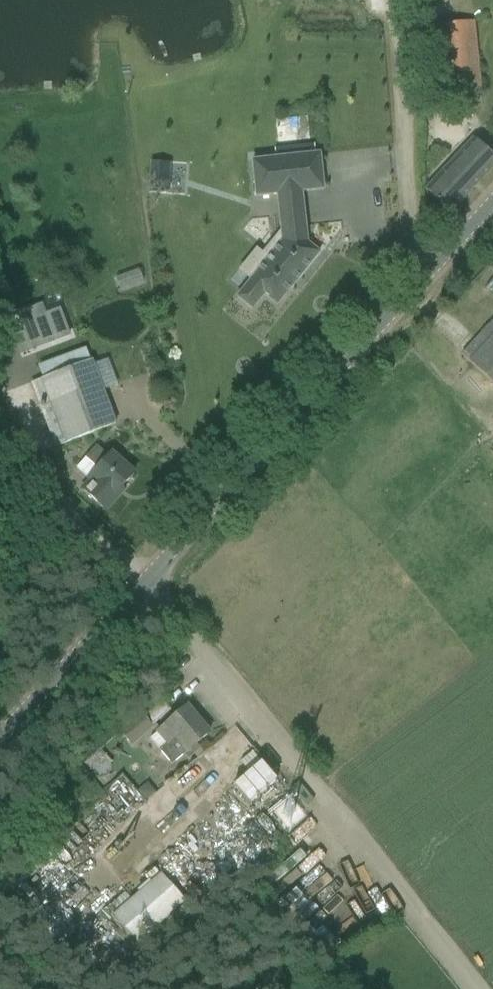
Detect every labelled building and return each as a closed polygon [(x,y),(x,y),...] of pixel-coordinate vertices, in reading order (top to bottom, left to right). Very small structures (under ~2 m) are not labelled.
[(482,94),(480,74),(475,21),(437,25),(445,98),(482,94)] [(474,138),(426,189),(451,213),(492,168),(492,156),(474,138)] [(302,192),(324,190),(320,154),(253,161),(257,197),(278,195),(283,241),(238,297),(253,309),(264,295),(277,305),(320,253),(308,243),(302,192)] [(170,179),(149,177),(148,193),(169,194),(170,179)] [(13,336),(20,354),(70,336),(61,309),(46,314),(42,304),(17,313),(24,332),(13,336)] [(462,355),(469,361),(492,383),(492,321),(462,355)] [(56,448),(117,425),(92,361),(89,362),(84,349),(39,366),(44,379),(32,384),(56,448)] [(77,468),(90,479),(80,489),(106,513),(127,490),(123,486),(134,474),(111,453),(109,456),(97,446),(77,468)] [(139,709),(141,712),(151,726),(170,711),(158,695),(139,709)] [(171,765),(210,733),(188,706),(157,732),(167,744),(163,748),(160,751),(171,765)] [(191,750),(198,758),(205,752),(197,744),(191,750)] [(250,803),(277,780),(262,762),(234,786),(250,803)] [(148,782),(138,790),(146,800),(157,792),(148,782)] [(139,946),(187,903),(161,874),(113,915),(139,946)]
